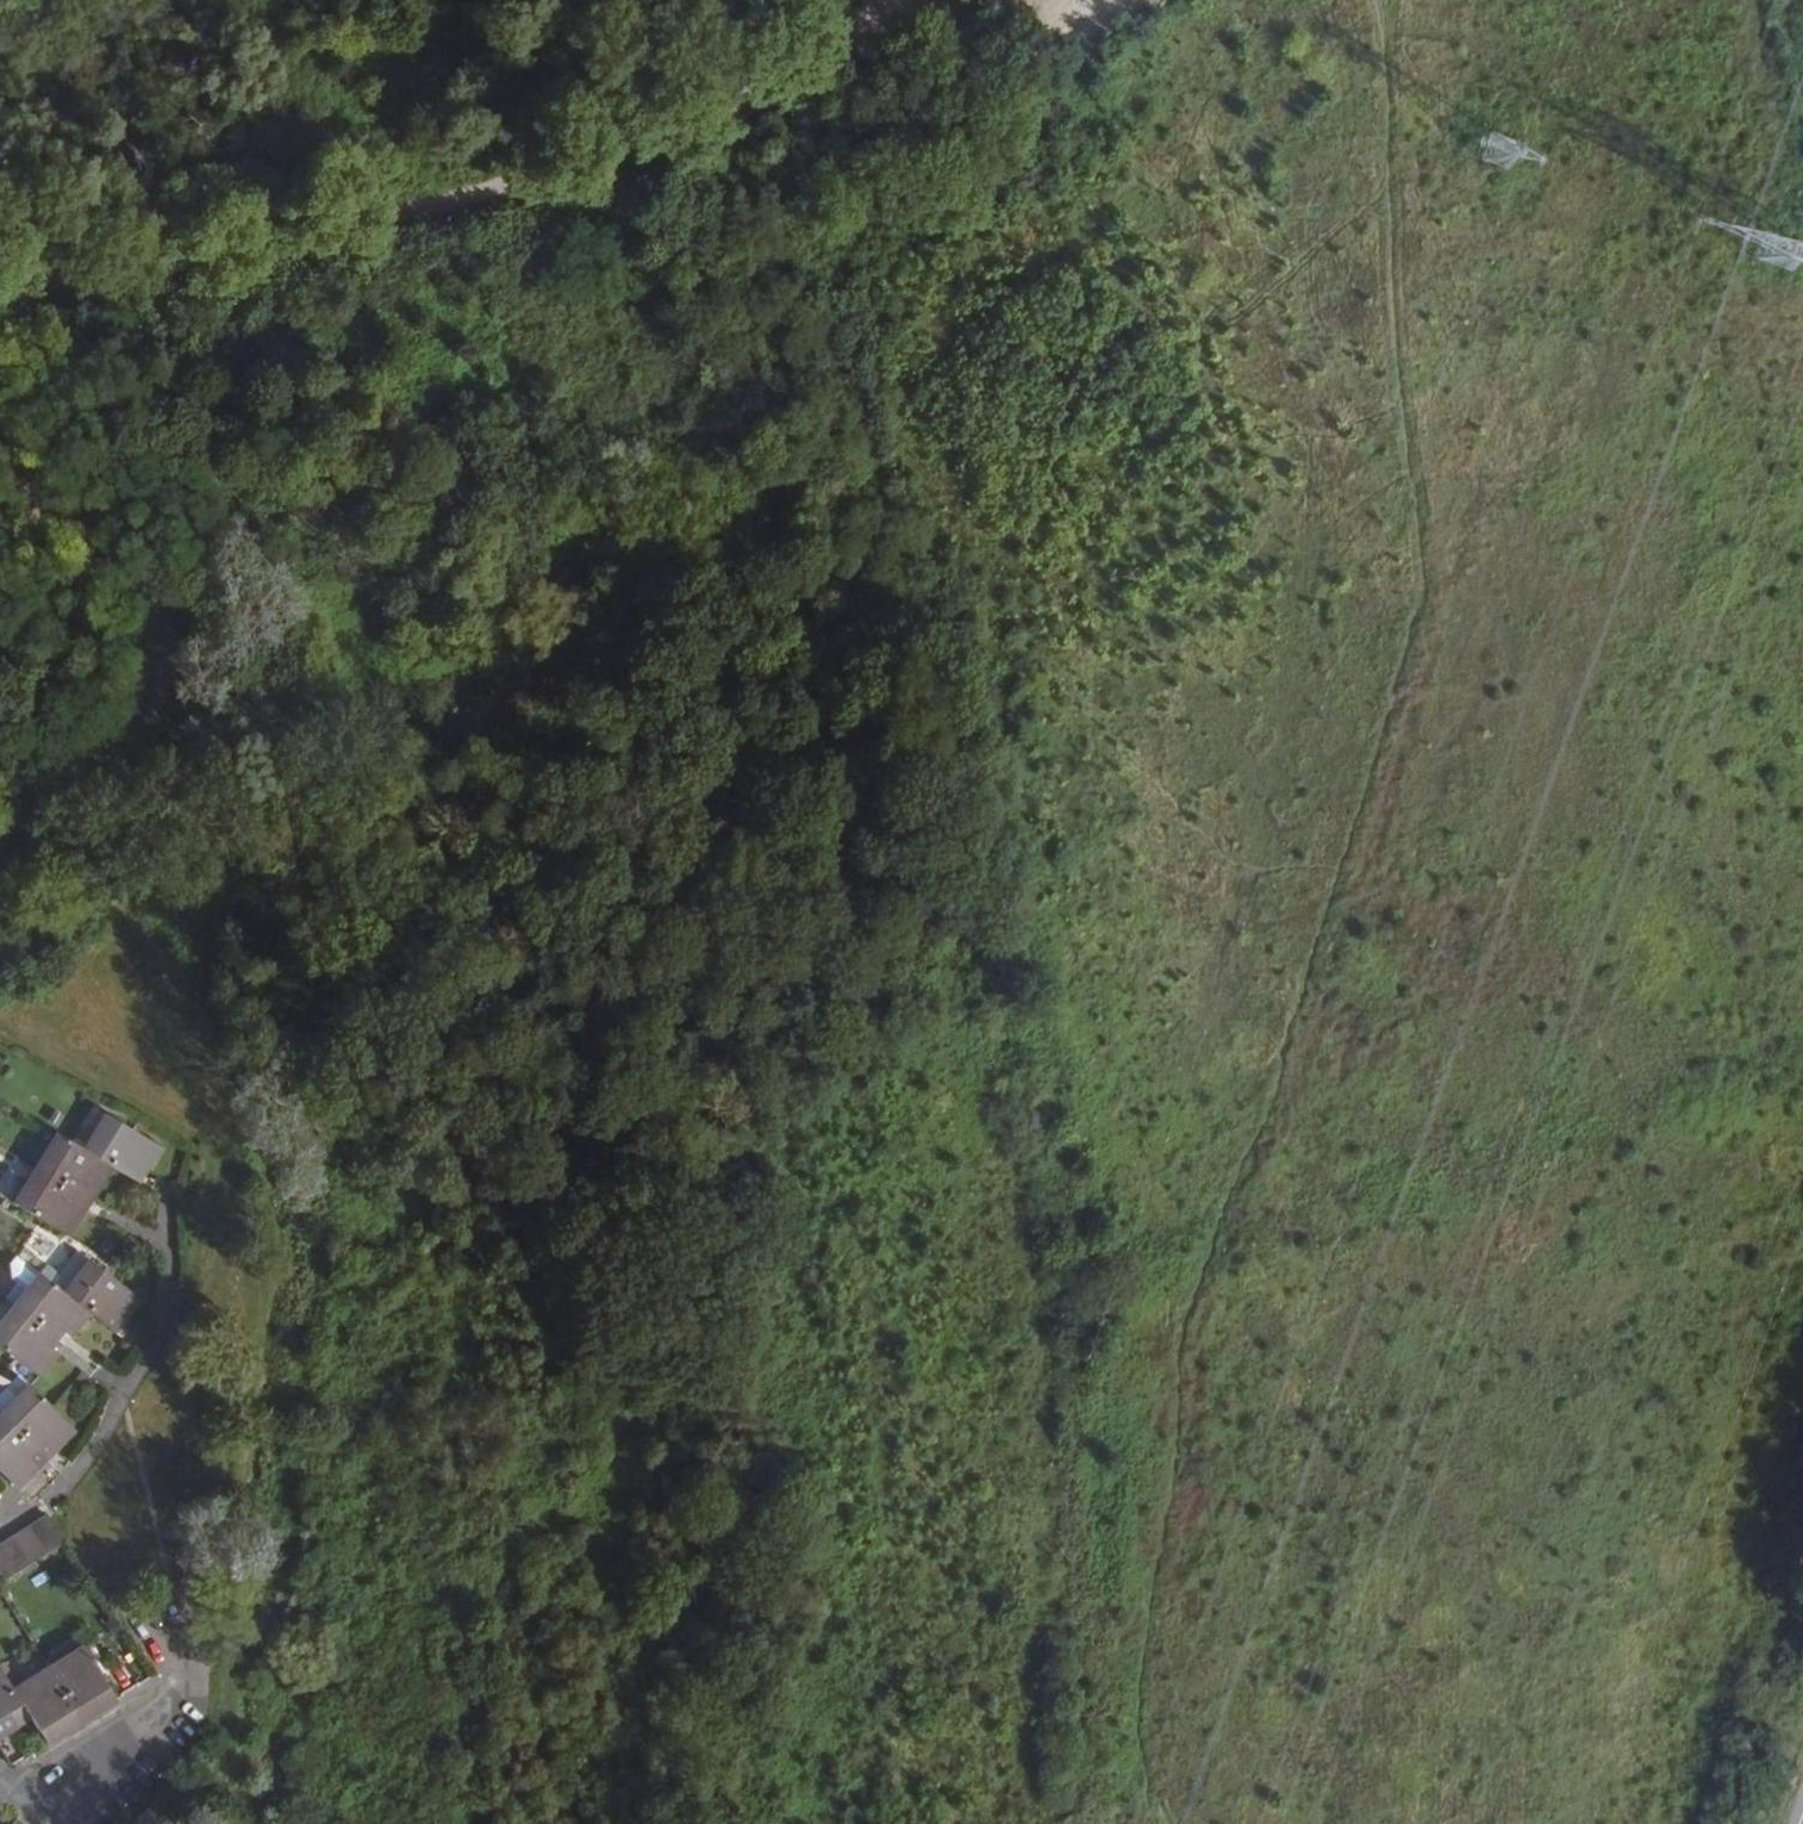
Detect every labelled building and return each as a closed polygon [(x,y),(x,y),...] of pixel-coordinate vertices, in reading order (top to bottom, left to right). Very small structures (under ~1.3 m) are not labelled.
[(133,1168),(144,1174),(159,1149),(106,1116),(85,1150),(57,1134),(16,1205),(68,1236),(85,1209),(73,1202),(77,1195),(82,1186),(94,1193),(111,1166),(127,1176),(133,1168)] [(139,1183),(144,1174),(133,1168),(127,1176),(139,1183)] [(90,1202),(94,1193),(82,1186),(77,1195),(90,1202)] [(73,1202),(85,1209),(90,1202),(77,1195),(73,1202)] [(65,1293),(83,1270),(67,1258),(60,1266),(50,1259),(39,1273),(65,1293)] [(122,1325),(140,1300),(90,1260),(83,1270),(65,1293),(39,1273),(0,1324),(0,1347),(39,1378),(59,1352),(51,1346),(47,1344),(52,1336),(59,1328),(63,1331),(70,1337),(90,1313),(105,1325),(111,1317),(122,1325)] [(116,1333),(122,1325),(111,1317),(105,1325),(116,1333)] [(56,1340),(63,1331),(59,1328),(52,1336),(56,1340)] [(51,1346),(56,1340),(52,1336),(47,1344),(51,1346)] [(29,1386),(18,1376),(0,1394),(0,1413),(2,1414),(29,1386)] [(54,1450),(74,1430),(29,1386),(2,1414),(0,1416),(0,1471),(17,1488),(40,1465),(29,1455),(36,1448),(44,1440),(54,1450)] [(47,1458),(54,1450),(44,1440),(36,1448),(47,1458)] [(40,1465),(47,1458),(36,1448),(29,1455),(40,1465)] [(0,1544),(0,1583),(65,1543),(47,1515),(0,1544)] [(30,1717),(47,1744),(116,1702),(98,1674),(107,1668),(90,1643),(14,1691),(0,1669),(0,1736),(30,1717)]
